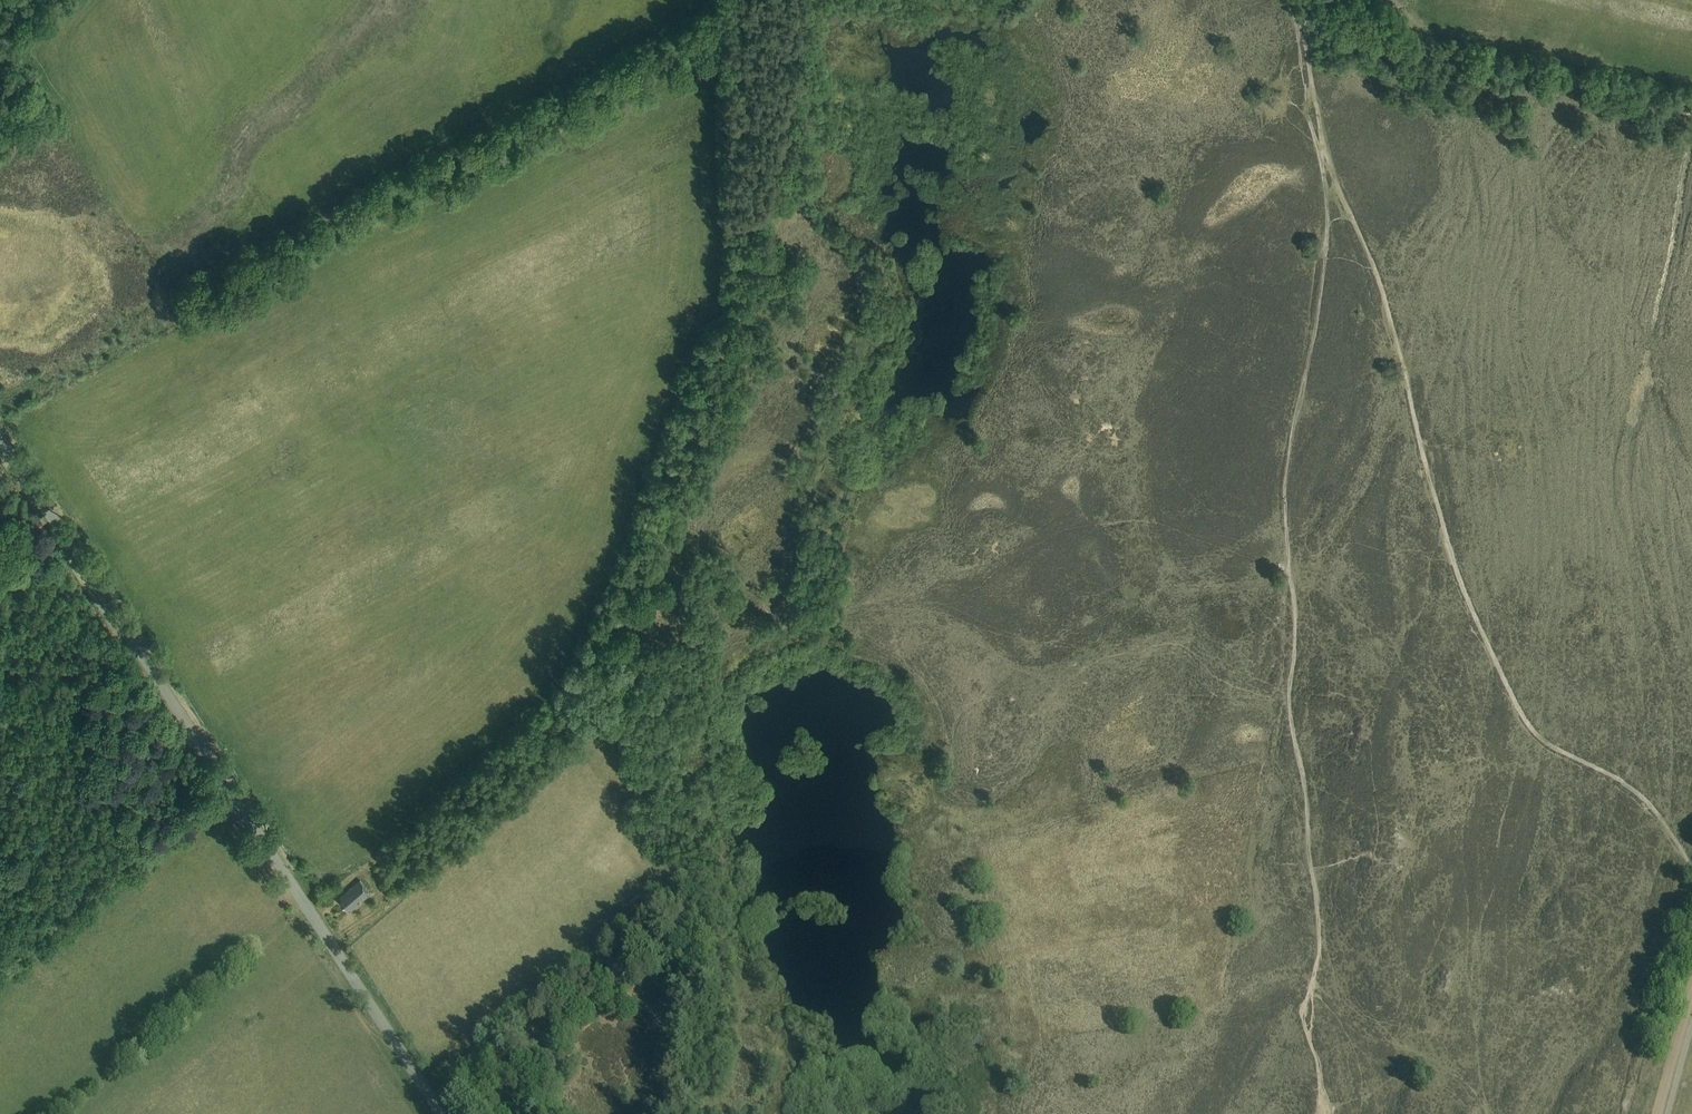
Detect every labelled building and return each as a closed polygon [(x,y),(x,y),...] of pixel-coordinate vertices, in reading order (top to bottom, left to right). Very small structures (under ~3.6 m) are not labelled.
[(371,893),(360,880),(339,898),(342,901),(340,903),(346,909),(348,908),(351,911),(359,904),(357,901),(361,897),(363,900),(371,893)] [(618,980),(627,973),(614,959),(606,965),(618,980)]
